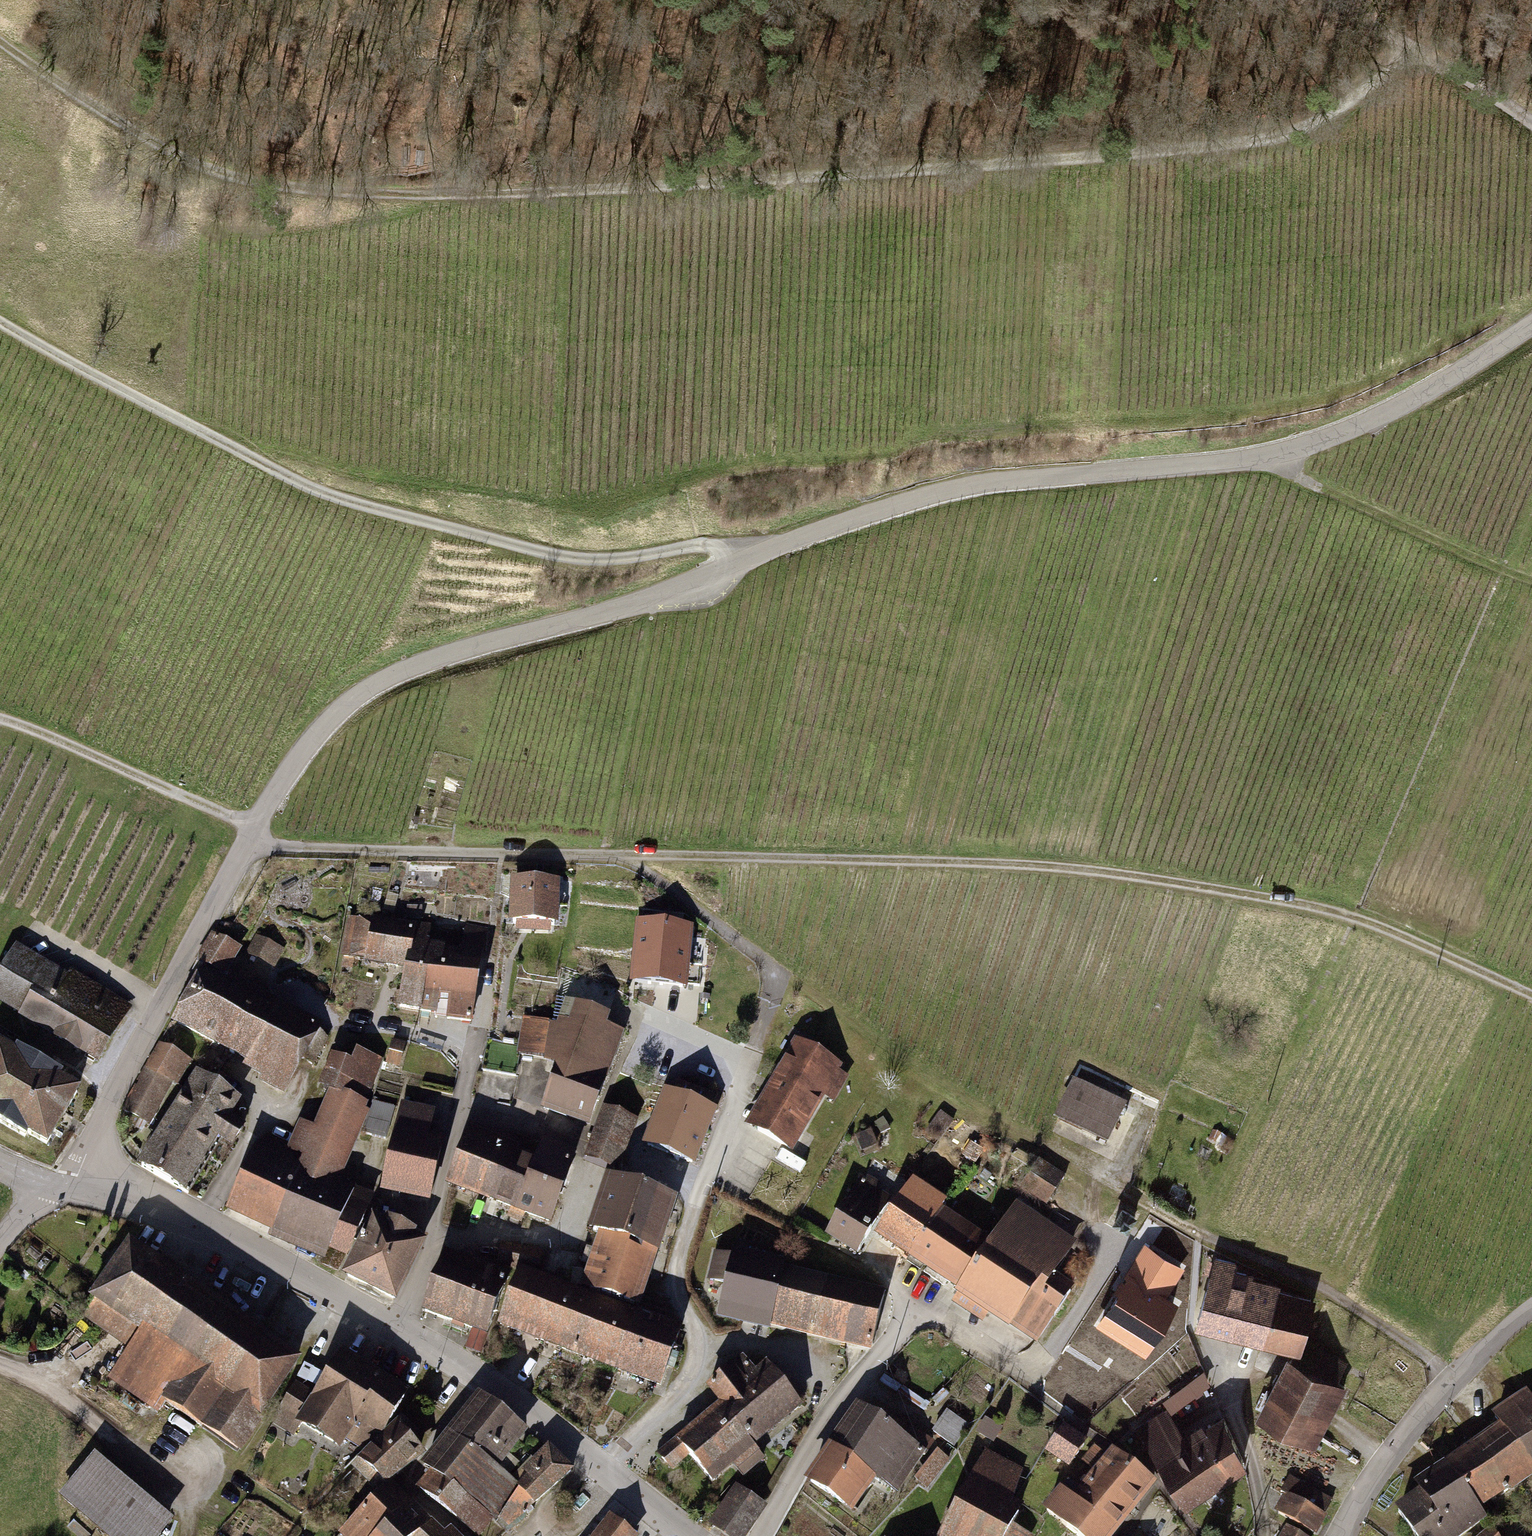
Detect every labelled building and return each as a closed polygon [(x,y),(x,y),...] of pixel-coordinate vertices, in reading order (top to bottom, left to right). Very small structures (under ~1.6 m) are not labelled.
[(556,883),(514,882),(513,923),(518,923),(518,931),(549,932),(549,924),(554,924),(556,883)] [(692,978),(693,913),(668,913),(668,908),(636,907),(635,977),(692,978)] [(373,922),(350,919),(344,956),(408,968),(400,1006),(436,1012),(435,1017),(471,1020),(480,962),(478,961),(482,929),(467,927),(461,959),(454,957),(454,952),(442,950),(427,949),(429,929),(373,920),(373,922)] [(326,1038),(316,1027),(222,976),(237,948),(214,935),(193,969),(200,973),(174,1019),(268,1072),(264,1078),(282,1088),(300,1057),(311,1063),(326,1038)] [(283,951),(257,939),(251,951),(277,963),(283,951)] [(15,950),(0,976),(0,997),(42,1022),(41,1025),(97,1058),(127,1006),(71,973),(67,981),(15,950)] [(606,1077),(620,1034),(605,1029),(610,1015),(558,997),(553,1026),(550,1025),(551,1022),(529,1019),(526,1046),(488,1040),(483,1070),(515,1075),(519,1054),(545,1058),(560,1064),(544,1107),(588,1123),(606,1077)] [(184,1059),(156,1042),(115,1112),(143,1129),(184,1059)] [(401,1045),(392,1042),(386,1062),(396,1064),(401,1045)] [(838,1067),(798,1044),(750,1125),(790,1148),(822,1094),(833,1100),(846,1077),(835,1071),(838,1067)] [(0,1047),(0,1122),(24,1136),(27,1132),(47,1144),(77,1092),(57,1080),(58,1078),(16,1053),(15,1055),(0,1047)] [(336,1057),(330,1073),(368,1087),(379,1060),(356,1051),(352,1063),(336,1057)] [(288,1150),(265,1139),(257,1147),(230,1204),(277,1226),(329,1247),(330,1245),(345,1251),(348,1253),(354,1238),(362,1220),(371,1200),(344,1188),(350,1176),(342,1173),(368,1113),(361,1110),(368,1087),(330,1073),(324,1088),(332,1091),(315,1130),(302,1124),(292,1146),(290,1145),(288,1150)] [(236,1100),(198,1076),(142,1165),(188,1194),(223,1137),(233,1143),(242,1129),(225,1118),(236,1100)] [(674,1095),(667,1093),(647,1145),(693,1162),(712,1110),(705,1107),(710,1096),(678,1084),(674,1095)] [(1121,1109),(1073,1086),(1058,1119),(1106,1141),(1121,1109)] [(395,1107),(373,1101),(363,1132),(386,1138),(395,1107)] [(430,1113),(401,1107),(383,1187),(429,1197),(441,1147),(424,1143),(430,1113)] [(631,1118),(606,1108),(586,1161),(611,1170),(631,1118)] [(954,1120),(940,1110),(925,1132),(938,1142),(954,1120)] [(483,1144),(466,1138),(449,1182),(513,1206),(525,1211),(549,1220),(574,1153),(544,1142),(535,1164),(510,1155),(514,1145),(487,1134),(483,1144)] [(1064,1176),(1039,1160),(1022,1187),(1047,1203),(1064,1176)] [(673,1198),(611,1178),(594,1231),(600,1233),(583,1287),(636,1305),(654,1251),(656,1251),(673,1198)] [(890,1197),(861,1180),(828,1234),(857,1252),(890,1197)] [(914,1185),(880,1235),(961,1289),(954,1300),(984,1320),(991,1309),(1037,1341),(1071,1291),(1052,1278),(1076,1242),(1018,1203),(990,1244),(958,1222),(955,1227),(938,1216),(945,1206),(914,1185)] [(525,1211),(513,1206),(510,1215),(521,1220),(525,1211)] [(1134,1216),(1122,1209),(1114,1221),(1126,1229),(1134,1216)] [(373,1224),(362,1220),(354,1238),(363,1242),(373,1224)] [(386,1227),(374,1221),(373,1224),(363,1242),(347,1275),(394,1298),(421,1245),(409,1238),(412,1232),(390,1221),(386,1227)] [(299,1359),(117,1240),(75,1303),(129,1339),(102,1381),(229,1465),(299,1359)] [(330,1245),(329,1247),(323,1262),(338,1268),(345,1251),(330,1245)] [(537,1254),(503,1246),(499,1261),(534,1268),(537,1254)] [(733,1257),(716,1254),(710,1280),(727,1284),(721,1310),(769,1322),(770,1319),(873,1343),(884,1294),(781,1270),(782,1267),(733,1256),(733,1257)] [(1236,1259),(1215,1254),(1198,1325),(1298,1350),(1311,1299),(1276,1291),(1278,1283),(1251,1276),(1252,1272),(1234,1267),(1236,1259)] [(447,1265),(442,1263),(425,1310),(487,1333),(509,1275),(469,1261),(469,1262),(451,1255),(447,1265)] [(636,1316),(518,1273),(499,1324),(661,1383),(680,1332),(636,1316)] [(1354,1383),(1289,1352),(1258,1418),(1323,1449),(1354,1383)] [(405,1393),(343,1354),(316,1397),(296,1384),(276,1415),(297,1429),(301,1423),(337,1446),(345,1435),(366,1448),(377,1437),(405,1393)] [(680,1436),(659,1454),(673,1468),(688,1452),(712,1480),(731,1464),(740,1475),(763,1457),(752,1443),(799,1404),(768,1368),(756,1377),(743,1360),(733,1366),(732,1365),(709,1385),(724,1403),(682,1439),(680,1436)] [(1199,1368),(1161,1395),(1173,1412),(1212,1384),(1199,1368)] [(1527,1392),(1496,1415),(1503,1424),(1418,1487),(1423,1492),(1398,1510),(1417,1535),(1457,1535),(1472,1525),(1466,1517),(1531,1468),(1531,1398),(1527,1392)] [(478,1396),(419,1470),(429,1480),(415,1495),(472,1535),(483,1535),(493,1522),(510,1535),(530,1508),(535,1511),(574,1475),(549,1449),(515,1484),(500,1475),(529,1436),(478,1396)] [(920,1449),(860,1408),(810,1480),(851,1508),(873,1476),(892,1489),(920,1449)] [(967,1424),(948,1410),(933,1430),(953,1444),(967,1424)] [(1165,1413),(1139,1429),(1183,1500),(1244,1460),(1224,1418),(1184,1444),(1165,1413)] [(415,1435),(401,1420),(354,1466),(382,1494),(389,1488),(385,1484),(415,1461),(418,1456),(406,1444),(415,1435)] [(1084,1444),(1063,1430),(1049,1450),(1070,1464),(1084,1444)] [(982,1448),(934,1535),(1027,1535),(1010,1527),(1017,1514),(999,1504),(1019,1469),(982,1448)] [(947,1460),(938,1453),(920,1478),(929,1485),(947,1460)] [(1111,1454),(1071,1506),(1057,1495),(1044,1512),(1076,1535),(1113,1535),(1152,1486),(1111,1454)] [(90,1458),(56,1499),(101,1535),(161,1535),(171,1524),(90,1458)] [(1286,1473),(1271,1496),(1279,1501),(1271,1515),(1290,1527),(1284,1535),(1312,1535),(1333,1504),(1286,1473)] [(389,1488),(382,1494),(344,1533),(347,1535),(377,1535),(408,1505),(389,1488)] [(737,1491),(714,1523),(733,1535),(742,1535),(762,1508),(737,1491)] [(377,1535),(440,1535),(408,1505),(377,1535)] [(601,1511),(582,1535),(635,1535),(601,1511)]
